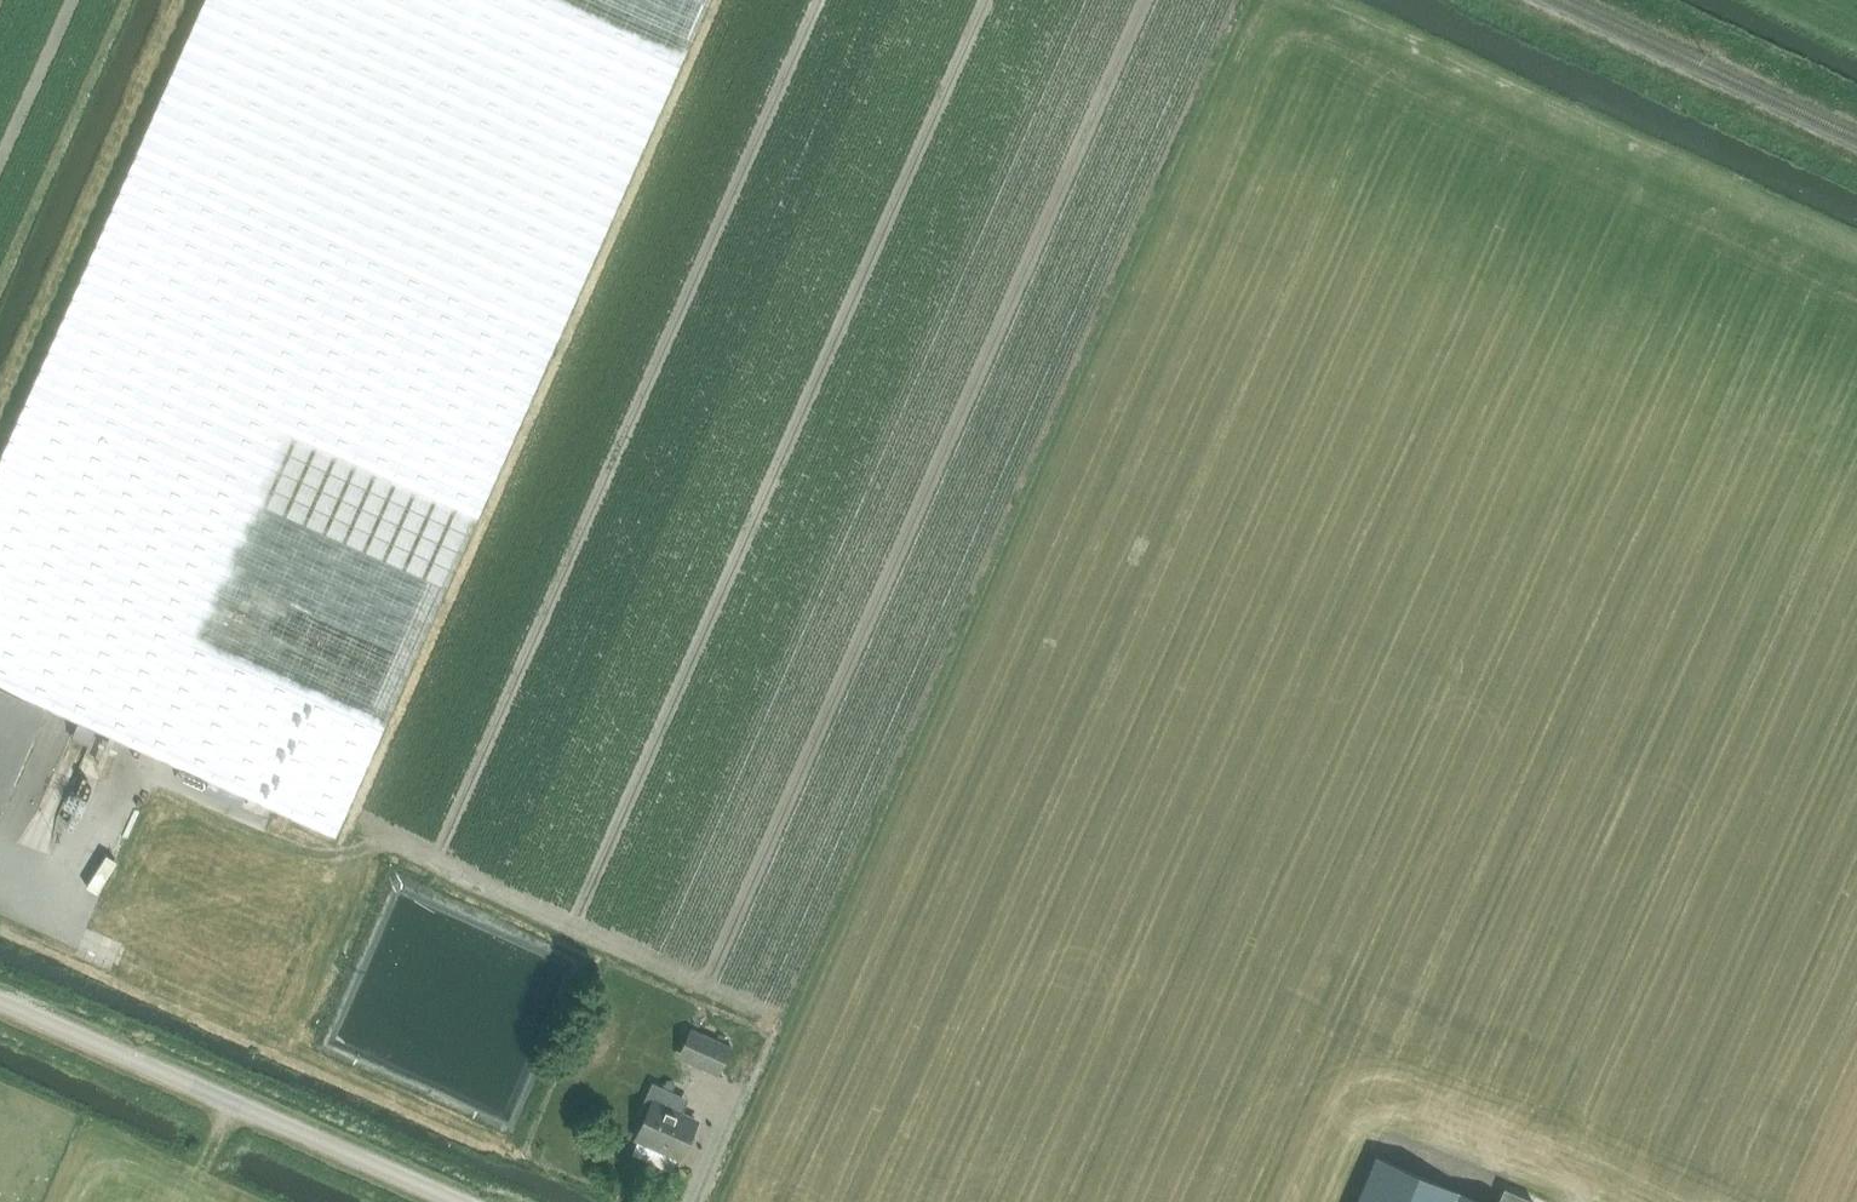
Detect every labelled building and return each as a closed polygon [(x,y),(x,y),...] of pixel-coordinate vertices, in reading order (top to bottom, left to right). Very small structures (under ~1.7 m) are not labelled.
[(137,152),(556,339),(707,0),(204,0),(137,152)] [(556,339),(137,152),(0,458),(0,691),(48,713),(50,709),(125,742),(335,836),(556,339)] [(48,713),(0,691),(0,818),(48,713)] [(731,1047),(690,1029),(677,1059),(717,1077),(731,1047)] [(643,1124),(636,1139),(680,1159),(697,1123),(678,1115),(677,1109),(682,1097),(652,1084),(637,1117),(639,1122),(643,1124)] [(1362,1201),(1478,1201),(1382,1159),(1362,1201)] [(1502,1191),(1497,1201),(1527,1201),(1502,1191)]
